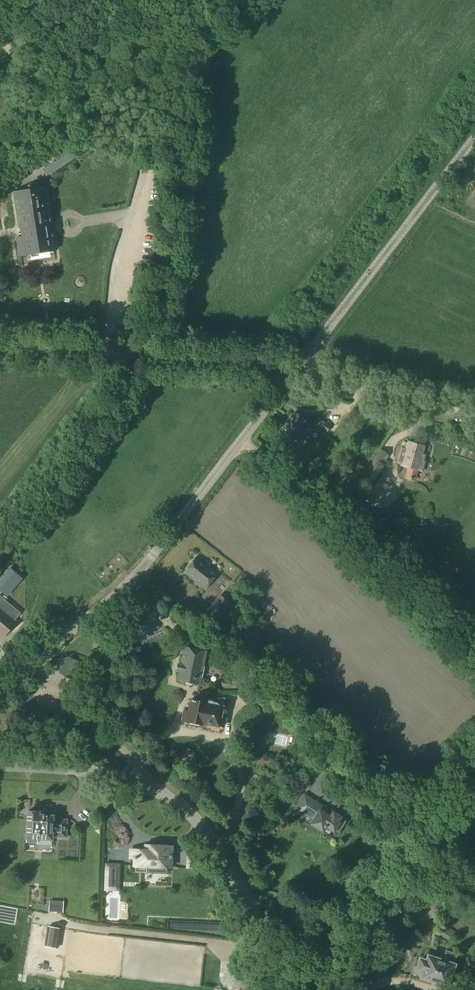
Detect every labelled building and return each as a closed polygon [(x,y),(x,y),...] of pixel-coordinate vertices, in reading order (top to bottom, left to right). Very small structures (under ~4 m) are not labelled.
[(13,192),(19,227),(21,227),(23,237),(17,237),(20,256),(53,251),(50,232),(48,232),(47,223),(49,222),(43,187),(13,192)] [(42,262),(40,269),(48,271),(50,264),(42,262)] [(31,265),(24,267),(26,274),(33,271),(31,265)] [(348,417),(352,420),(358,412),(354,408),(348,417)] [(279,433),(284,437),(288,432),(293,436),(294,435),(300,441),(312,426),(304,420),(304,419),(294,411),(282,427),(283,428),(279,433)] [(324,421),(319,426),(326,431),(330,426),(324,421)] [(402,463),(402,465),(409,467),(406,477),(409,478),(409,479),(411,479),(414,479),(417,469),(422,471),(425,461),(423,461),(424,455),(421,454),(424,446),(408,442),(408,444),(404,443),(402,449),(402,448),(398,462),(402,463)] [(371,482),(383,465),(381,464),(387,456),(380,451),(363,476),(371,482)] [(331,487),(336,491),(349,475),(347,473),(342,480),(339,477),(331,487)] [(2,562),(8,567),(18,556),(14,551),(2,562)] [(213,577),(205,571),(208,566),(207,566),(196,557),(184,572),(195,581),(194,582),(204,590),(217,573),(217,572),(213,577)] [(6,597),(22,579),(9,568),(0,578),(0,592),(6,597)] [(249,589),(241,598),(246,603),(249,600),(251,602),(250,603),(252,605),(251,606),(255,610),(263,601),(249,589)] [(2,638),(15,621),(13,620),(18,613),(0,598),(0,636),(2,638)] [(214,605),(205,617),(215,625),(224,613),(214,605)] [(177,680),(183,682),(185,685),(190,686),(192,684),(199,685),(200,678),(201,678),(203,667),(202,667),(207,644),(198,642),(196,650),(184,648),(177,680)] [(215,652),(230,665),(235,659),(219,646),(215,652)] [(55,671),(77,679),(80,663),(64,656),(55,671)] [(181,720),(202,724),(202,722),(221,727),(223,718),(219,718),(223,699),(214,697),(213,703),(205,702),(191,699),(189,711),(183,710),(181,720)] [(296,808),(313,819),(310,824),(322,831),(324,828),(325,826),(333,831),(338,823),(336,822),(339,817),(332,812),(331,813),(304,796),(296,808)] [(27,811),(25,842),(37,843),(37,842),(38,842),(38,840),(37,840),(37,839),(51,839),(52,837),(66,837),(67,820),(53,819),(53,816),(43,815),(43,813),(38,813),(38,812),(27,811)] [(170,867),(171,847),(145,845),(145,850),(131,850),(130,858),(134,858),(134,866),(135,866),(135,872),(157,873),(157,867),(170,867)] [(102,890),(109,890),(109,882),(116,882),(117,865),(115,864),(103,864),(102,890)] [(427,885),(419,896),(425,901),(428,898),(433,890),(427,885)] [(49,901),(49,911),(49,910),(62,911),(62,912),(63,902),(49,901)] [(60,928),(47,926),(44,946),(57,948),(60,928)] [(411,974),(421,977),(421,978),(422,979),(423,980),(428,982),(429,981),(438,983),(439,985),(444,986),(445,986),(446,986),(447,986),(449,986),(451,979),(449,978),(453,965),(452,965),(455,954),(449,952),(448,955),(446,954),(445,956),(443,955),(441,960),(436,958),(435,959),(427,957),(425,962),(419,960),(417,968),(413,967),(411,974)]
